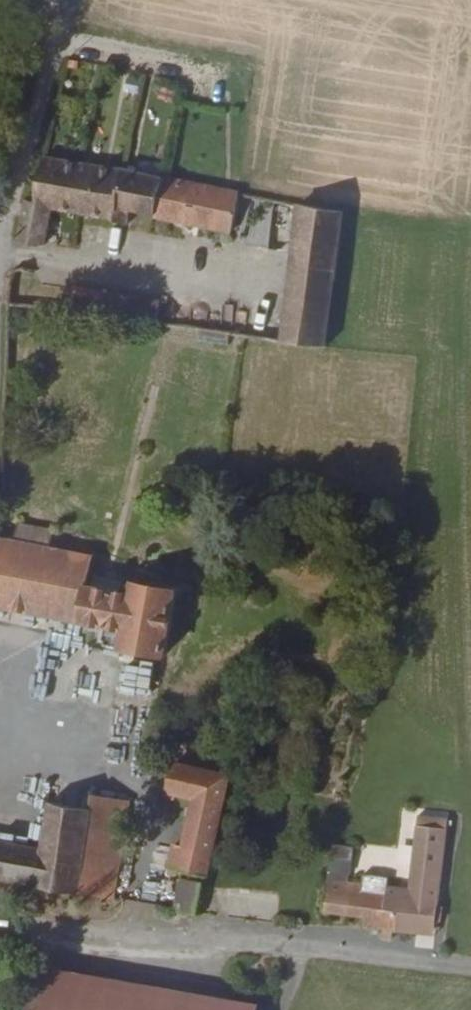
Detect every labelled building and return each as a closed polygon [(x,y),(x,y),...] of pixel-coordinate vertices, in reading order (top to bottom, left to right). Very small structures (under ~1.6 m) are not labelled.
[(26,204),(19,244),(34,246),(51,239),(57,209),(114,217),(116,221),(132,224),(135,213),(233,227),(239,193),(162,179),(62,162),(64,149),(49,146),(36,205),(26,204)] [(334,210),(301,203),(279,340),(317,345),(327,248),(334,210)] [(116,247),(115,225),(100,225),(101,247),(116,247)] [(71,296),(69,316),(168,328),(169,307),(71,296)] [(224,334),(184,329),(183,343),(222,348),(224,334)] [(106,623),(102,645),(163,654),(174,590),(140,585),(138,597),(113,593),(86,588),(80,587),(85,560),(47,553),(51,537),(13,531),(10,546),(0,545),(0,605),(106,623)] [(89,576),(86,588),(113,593),(115,580),(89,576)] [(181,864),(172,905),(200,909),(219,817),(227,774),(175,763),(169,787),(194,793),(185,840),(173,839),(168,861),(181,864)] [(78,890),(86,847),(121,853),(130,796),(96,790),(92,810),(49,804),(40,848),(0,842),(0,879),(78,890)] [(436,906),(451,819),(421,814),(408,885),(400,884),(401,876),(363,869),(361,879),(346,876),(327,873),(321,904),(360,911),(359,922),(378,925),(377,931),(388,933),(389,927),(412,931),(417,902),(436,906)] [(346,876),(353,842),(333,839),(327,873),(346,876)] [(86,847),(78,890),(113,896),(121,853),(86,847)] [(430,934),(436,906),(417,902),(412,931),(430,934)] [(21,1009),(256,1009),(257,1004),(166,988),(29,967),(21,1009)]
